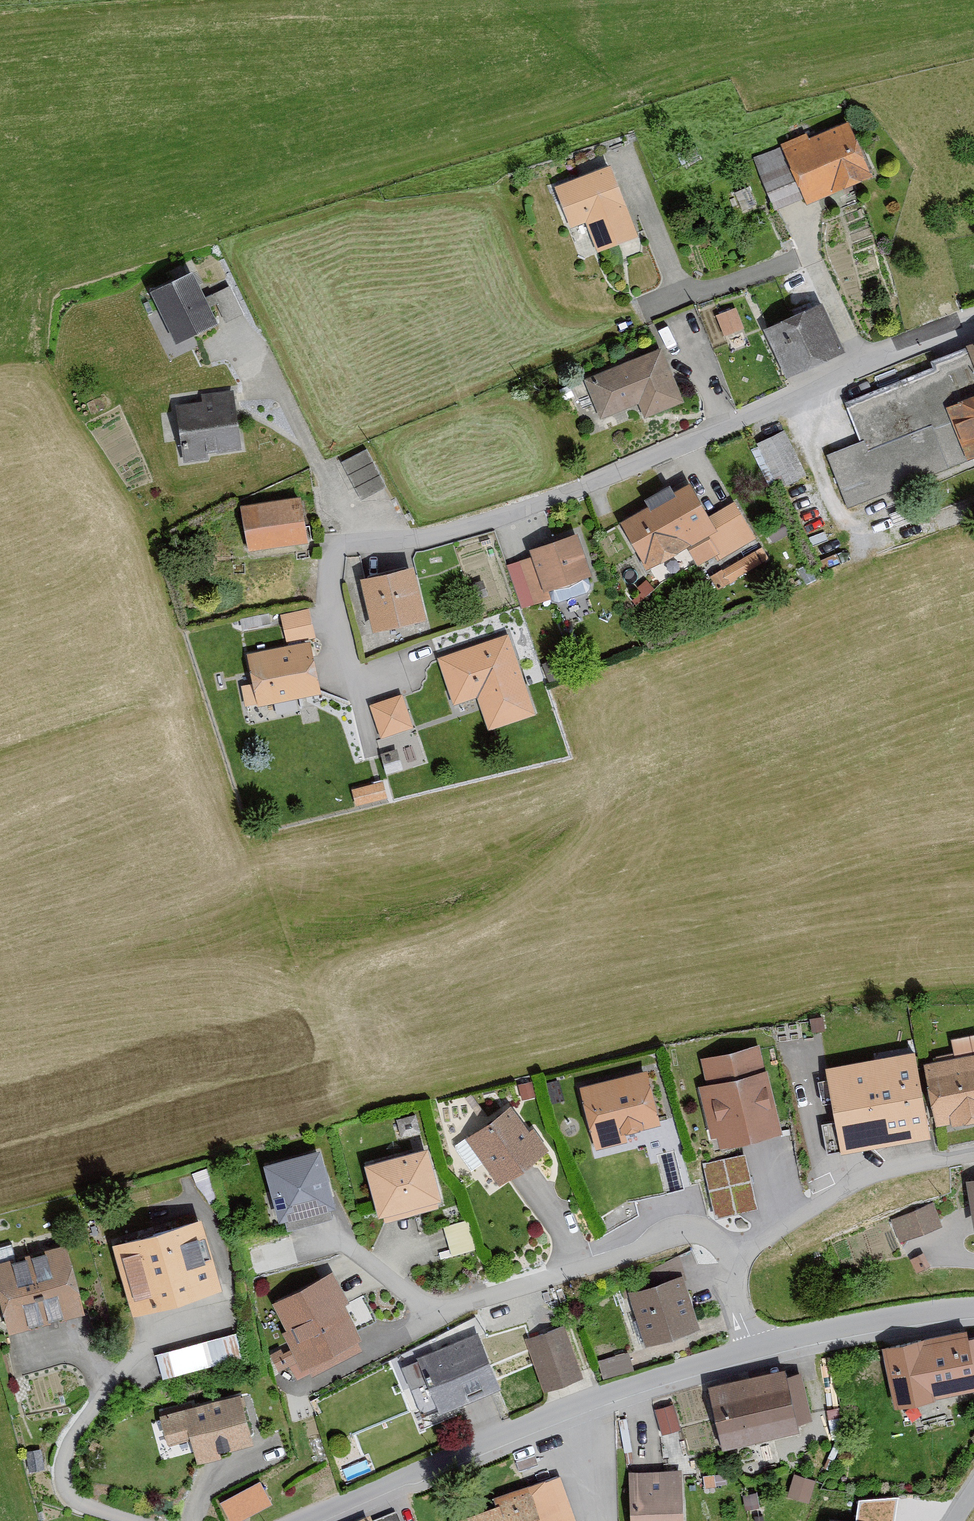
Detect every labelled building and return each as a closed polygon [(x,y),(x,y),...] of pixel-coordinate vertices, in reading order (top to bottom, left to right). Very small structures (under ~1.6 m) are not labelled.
[(806,144),(802,136),(750,157),(773,213),(803,201),(806,207),(874,179),(851,125),(806,144)] [(636,241),(608,168),(552,190),(568,231),(585,224),(597,256),(636,241)] [(215,326),(191,275),(152,293),(176,345),(215,326)] [(843,355),(820,305),(762,332),(785,381),(843,355)] [(741,330),(733,310),(713,317),(721,338),(741,330)] [(929,363),(932,370),(842,405),(858,445),(825,458),(844,509),(973,459),(973,346),(929,363)] [(680,404),(658,351),(583,382),(600,422),(636,407),(642,420),(680,404)] [(237,453),(232,394),(199,397),(199,404),(173,406),(179,464),(205,461),(204,456),(237,453)] [(800,546),(833,531),(808,478),(804,480),(782,433),(753,447),(800,546)] [(382,489),(364,452),(340,463),(359,500),(382,489)] [(707,519),(689,487),(672,496),(668,489),(644,503),(647,509),(619,525),(647,575),(685,554),(694,569),(713,558),(716,563),(752,542),(731,505),(707,519)] [(306,546),(299,500),(240,508),(246,555),(306,546)] [(589,579),(576,537),(526,553),(528,559),(516,563),(530,607),(548,601),(546,592),(589,579)] [(765,564),(757,550),(707,580),(716,594),(765,564)] [(424,623),(412,569),(360,580),(371,634),(424,623)] [(312,639),(306,611),(278,617),(284,645),(312,639)] [(507,638),(436,661),(450,707),(474,699),(485,733),(533,718),(507,638)] [(319,698),(310,645),(246,657),(251,686),(239,688),(243,708),(255,706),(256,709),(319,698)] [(410,730),(398,697),(366,709),(378,742),(410,730)] [(384,800),(380,784),(349,792),(352,807),(384,800)] [(950,1039),(953,1055),(924,1060),(936,1123),(973,1116),(973,1035),(950,1039)] [(762,1068),(755,1043),(700,1056),(706,1081),(698,1083),(711,1136),(718,1134),(720,1145),(782,1130),(766,1067),(762,1068)] [(930,1136),(914,1048),(824,1064),(840,1152),(930,1136)] [(659,1122),(646,1069),(577,1086),(593,1149),(626,1141),(624,1131),(659,1122)] [(516,1086),(520,1100),(531,1097),(527,1083),(516,1086)] [(528,1132),(508,1106),(466,1137),(484,1161),(481,1163),(497,1184),(546,1147),(532,1129),(528,1132)] [(443,1198),(427,1145),(363,1163),(379,1217),(443,1198)] [(335,1203),(319,1147),(264,1162),(280,1218),(335,1203)] [(747,1149),(704,1157),(714,1211),(756,1204),(747,1149)] [(964,1178),(973,1228),(973,1176),(964,1178)] [(938,1224),(929,1203),(888,1220),(897,1241),(938,1224)] [(222,1282),(201,1214),(112,1242),(133,1310),(222,1282)] [(471,1249),(464,1221),(441,1227),(448,1255),(471,1249)] [(67,1244),(0,1261),(0,1304),(7,1332),(84,1312),(67,1244)] [(348,1301),(330,1270),(271,1302),(286,1329),(281,1332),(302,1370),(360,1338),(342,1305),(348,1301)] [(697,1328),(681,1276),(627,1292),(643,1344),(697,1328)] [(583,1376),(564,1324),(522,1339),(541,1391),(583,1376)] [(964,1330),(880,1347),(892,1407),(973,1391),(973,1338),(966,1339),(964,1330)] [(234,1331),(154,1354),(161,1380),(241,1357),(234,1331)] [(497,1389),(477,1336),(419,1357),(439,1410),(497,1389)] [(786,1378),(784,1369),(707,1387),(722,1450),(797,1431),(796,1423),(810,1420),(799,1375),(786,1378)] [(251,1440),(238,1392),(158,1414),(167,1446),(190,1439),(196,1461),(226,1453),(225,1447),(251,1440)] [(677,1429),(670,1407),(652,1412),(659,1434),(677,1429)] [(678,1471),(626,1474),(628,1520),(680,1520),(678,1471)] [(557,1477),(490,1500),(493,1508),(454,1520),(572,1520),(557,1477)] [(257,1481),(220,1500),(231,1520),(235,1520),(269,1503),(257,1481)] [(857,1491),(856,1519),(894,1520),(895,1492),(857,1491)]
